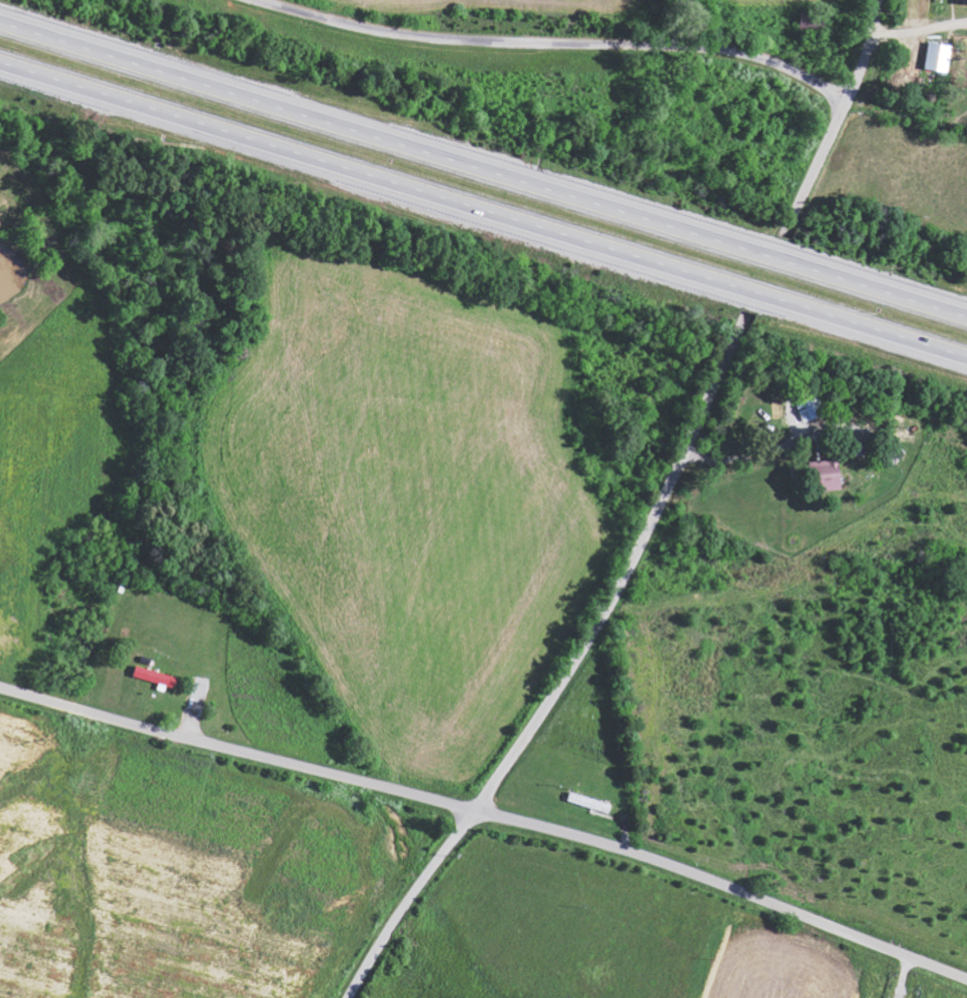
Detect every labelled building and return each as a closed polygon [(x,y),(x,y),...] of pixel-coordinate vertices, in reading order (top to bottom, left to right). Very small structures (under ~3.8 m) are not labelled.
[(952,44),(929,42),(927,69),(950,71),(952,44)] [(840,488),(841,461),(811,460),(811,471),(822,472),(821,487),(840,488)] [(134,675),(175,688),(179,678),(137,665),(134,675)]
